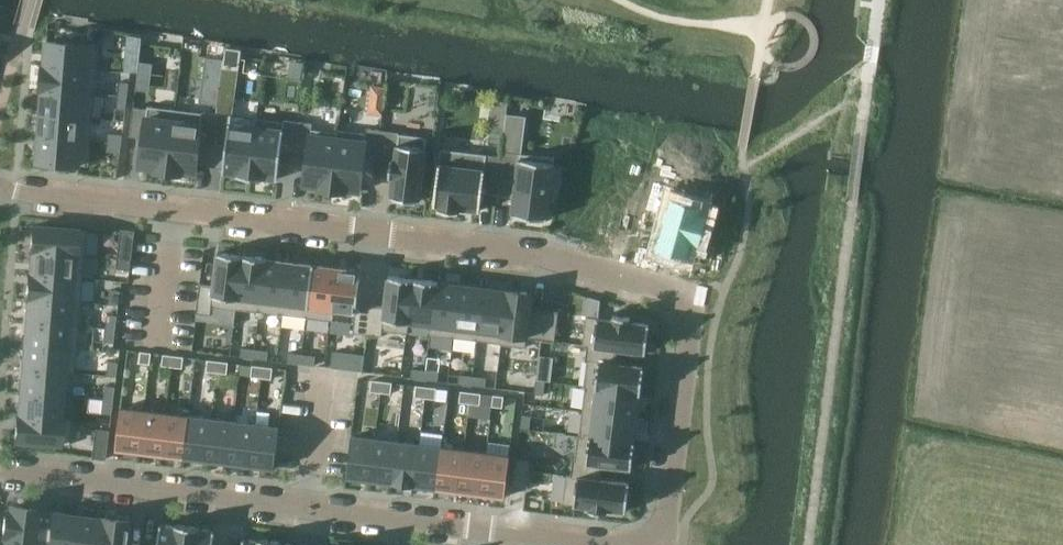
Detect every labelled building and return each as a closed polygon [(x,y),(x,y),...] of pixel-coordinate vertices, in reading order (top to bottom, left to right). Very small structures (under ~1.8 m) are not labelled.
[(45,65),(97,69),(99,45),(47,41),(45,65)] [(140,59),(130,58),(129,72),(138,73),(140,59)] [(207,59),(201,102),(218,104),(224,61),(207,59)] [(97,69),(45,65),(44,65),(42,91),(43,91),(95,95),(97,69)] [(121,82),(119,95),(129,97),(130,83),(121,82)] [(387,87),(371,85),(370,95),(368,113),(383,115),(387,87)] [(43,91),(41,114),(93,119),(95,95),(43,91)] [(129,97),(119,95),(117,109),(127,110),(129,97)] [(504,135),(507,114),(508,103),(492,101),(488,133),(504,135)] [(154,170),(168,172),(176,109),(148,106),(148,109),(134,107),(130,136),(144,138),(141,167),(155,168),(154,170)] [(202,113),(176,109),(168,172),(182,174),(182,172),(196,173),(200,141),(213,142),(217,113),(203,112),(202,113)] [(257,118),(217,113),(213,142),(227,144),(223,172),(237,174),(237,175),(250,177),(257,118)] [(41,114),(39,138),(92,142),(93,119),(41,114)] [(504,135),(502,151),(522,154),(527,117),(507,114),(504,135)] [(285,121),(257,118),(250,177),(264,179),(264,177),(278,178),(282,148),(296,150),(299,121),(285,120),(285,121)] [(331,189),(338,132),(312,130),(313,123),(299,121),(296,150),(309,152),(305,184),(319,186),(319,188),(331,189)] [(364,157),(378,159),(381,130),(367,128),(366,133),(338,130),(338,132),(331,189),(346,191),(346,190),(360,191),(364,157)] [(381,130),(378,159),(391,160),(389,177),(394,177),(391,197),(396,198),(395,201),(415,203),(416,200),(420,200),(428,137),(399,133),(399,132),(381,130)] [(110,133),(109,142),(123,144),(124,135),(110,133)] [(89,166),(92,142),(39,138),(37,162),(89,166)] [(123,144),(109,142),(108,152),(122,153),(123,144)] [(441,149),(434,205),(439,205),(438,210),(459,212),(460,208),(480,210),(483,193),(497,195),(498,191),(502,156),(441,149)] [(519,215),(519,219),(540,221),(541,218),(547,219),(550,199),(553,200),(555,187),(551,186),(555,158),(522,154),(502,151),(502,156),(498,191),(515,193),(513,214),(519,215)] [(654,182),(646,210),(666,215),(656,250),(686,258),(690,243),(699,245),(704,226),(707,215),(699,212),(701,206),(671,197),(674,188),(654,182)] [(33,227),(31,250),(32,250),(84,254),(86,231),(33,227)] [(121,230),(118,259),(132,261),(135,232),(121,230)] [(84,254),(32,250),(31,274),(82,278),(84,254)] [(238,308),(237,308),(244,256),(218,252),(214,286),(200,285),(197,313),(211,315),(212,307),(237,309),(238,308)] [(237,308),(238,308),(261,311),(267,260),(268,260),(268,259),(244,256),(237,308)] [(131,270),(132,261),(118,259),(117,268),(131,270)] [(261,311),(284,314),(290,263),(268,260),(267,260),(261,311)] [(313,265),(290,263),(284,314),(308,317),(314,265),(313,265)] [(313,264),(313,265),(314,265),(308,317),(331,320),(338,267),(313,264)] [(368,334),(371,306),(358,304),(362,270),(338,267),(331,320),(355,323),(354,332),(368,334)] [(28,298),(29,298),(79,301),(80,302),(82,278),(31,274),(30,274),(28,298)] [(410,322),(408,322),(414,279),(389,276),(385,307),(371,306),(368,334),(382,336),(383,331),(408,334),(410,322)] [(432,325),(437,283),(438,283),(438,282),(414,279),(408,322),(410,322),(431,325),(432,325)] [(461,286),(438,283),(437,283),(432,325),(431,325),(430,334),(454,337),(461,286)] [(478,341),(484,288),(461,286),(454,337),(478,341)] [(508,291),(507,291),(484,288),(478,341),(501,343),(500,344),(501,345),(508,291)] [(119,305),(121,291),(111,290),(109,304),(119,305)] [(542,339),(545,311),(531,309),(532,293),(507,290),(507,291),(508,291),(501,345),(526,348),(527,338),(542,339)] [(77,325),(79,301),(29,298),(27,321),(77,325)] [(545,311),(542,339),(555,341),(559,312),(545,311)] [(116,329),(118,316),(108,314),(106,328),(116,329)] [(583,345),(587,345),(617,349),(646,353),(647,349),(650,349),(653,329),(649,328),(650,324),(630,322),(631,317),(613,315),(613,320),(587,316),(583,345)] [(27,321),(25,345),(75,349),(77,325),(27,321)] [(116,329),(106,328),(105,342),(115,343),(116,329)] [(74,373),(75,349),(25,345),(23,369),(63,372),(74,373)] [(586,386),(640,393),(640,394),(642,394),(642,393),(645,367),(615,363),(617,349),(587,345),(586,360),(588,360),(585,386),(585,387),(586,387),(586,386)] [(241,357),(255,358),(256,349),(242,347),(241,357)] [(270,350),(256,349),(255,358),(268,360),(270,350)] [(150,364),(151,353),(141,351),(139,363),(150,364)] [(288,362),(302,364),(303,355),(289,353),(288,362)] [(173,356),(163,354),(162,366),(172,367),(173,356)] [(317,356),(303,355),(302,364),(316,366),(317,356)] [(173,356),(172,367),(182,368),(184,357),(173,356)] [(218,361),(208,360),(206,371),(216,372),(218,361)] [(117,377),(119,362),(109,361),(107,375),(117,377)] [(218,361),(216,372),(227,374),(228,362),(218,361)] [(252,365),(251,377),(261,378),(262,366),(252,365)] [(273,368),(262,366),(261,378),(271,379),(273,368)] [(411,378),(425,379),(426,370),(413,368),(411,378)] [(21,393),(61,396),(63,372),(23,369),(21,393)] [(440,372),(426,370),(425,379),(439,381),(440,372)] [(459,384),(472,385),(474,376),(460,374),(459,384)] [(487,377),(474,376),(472,385),(486,387),(487,377)] [(382,381),(372,380),(371,391),(381,392),(382,381)] [(536,380),(535,394),(544,395),(546,381),(536,380)] [(381,392),(391,394),(393,382),(382,381),(381,392)] [(114,401),(116,387),(106,385),(104,399),(114,401)] [(415,396),(425,398),(427,387),(417,385),(415,396)] [(586,386),(586,387),(583,411),(637,418),(640,394),(640,393),(586,386)] [(425,398),(436,399),(437,388),(427,387),(425,398)] [(460,402),(470,403),(471,392),(461,391),(460,402)] [(481,393),(471,392),(470,403),(480,404),(481,393)] [(19,416),(59,419),(61,396),(21,393),(19,416)] [(493,395),(492,406),(503,407),(504,396),(493,395)] [(114,401),(104,399),(103,413),(113,414),(114,401)] [(116,449),(140,452),(145,410),(121,407),(116,449)] [(140,452),(162,455),(167,413),(145,410),(140,452)] [(633,443),(634,441),(637,418),(583,411),(581,435),(580,436),(633,443)] [(162,455),(184,457),(189,416),(167,413),(162,455)] [(522,414),(520,428),(530,429),(532,416),(522,414)] [(59,419),(19,416),(18,416),(16,439),(69,443),(70,420),(59,419)] [(189,416),(184,457),(206,460),(211,419),(189,416)] [(206,460),(228,463),(234,421),(211,419),(206,460)] [(256,424),(234,421),(228,463),(251,466),(256,424)] [(256,424),(251,466),(274,469),(279,427),(256,424)] [(107,459),(111,430),(97,428),(93,457),(107,459)] [(580,436),(581,435),(579,435),(576,461),(574,461),(572,476),(600,479),(602,465),(632,468),(635,443),(635,441),(634,441),(633,443),(580,436)] [(347,478),(370,480),(375,439),(352,436),(347,478)] [(370,480),(392,483),(397,441),(375,439),(370,480)] [(392,483),(415,486),(420,444),(397,441),(392,483)] [(415,486),(437,489),(442,447),(420,444),(415,486)] [(459,492),(464,450),(442,447),(437,489),(459,492)] [(464,450),(459,492),(481,494),(486,453),(464,450)] [(505,497),(510,455),(486,453),(481,494),(505,497)] [(517,458),(513,487),(527,489),(531,460),(517,458)] [(600,479),(572,476),(567,475),(563,503),(590,507),(589,511),(607,513),(607,509),(626,511),(627,507),(630,508),(633,487),(630,487),(630,483),(600,479)] [(52,512),(36,510),(10,506),(9,510),(6,510),(3,536),(6,537),(5,544),(48,544),(52,512)] [(48,544),(79,544),(82,516),(52,512),(48,544)] [(105,519),(82,516),(79,544),(103,544),(106,519),(105,519)] [(132,521),(105,518),(105,519),(106,519),(103,544),(129,544),(132,521)] [(188,526),(161,524),(158,544),(186,544),(188,526)] [(215,531),(200,529),(200,527),(188,526),(186,544),(213,544),(215,531)]
